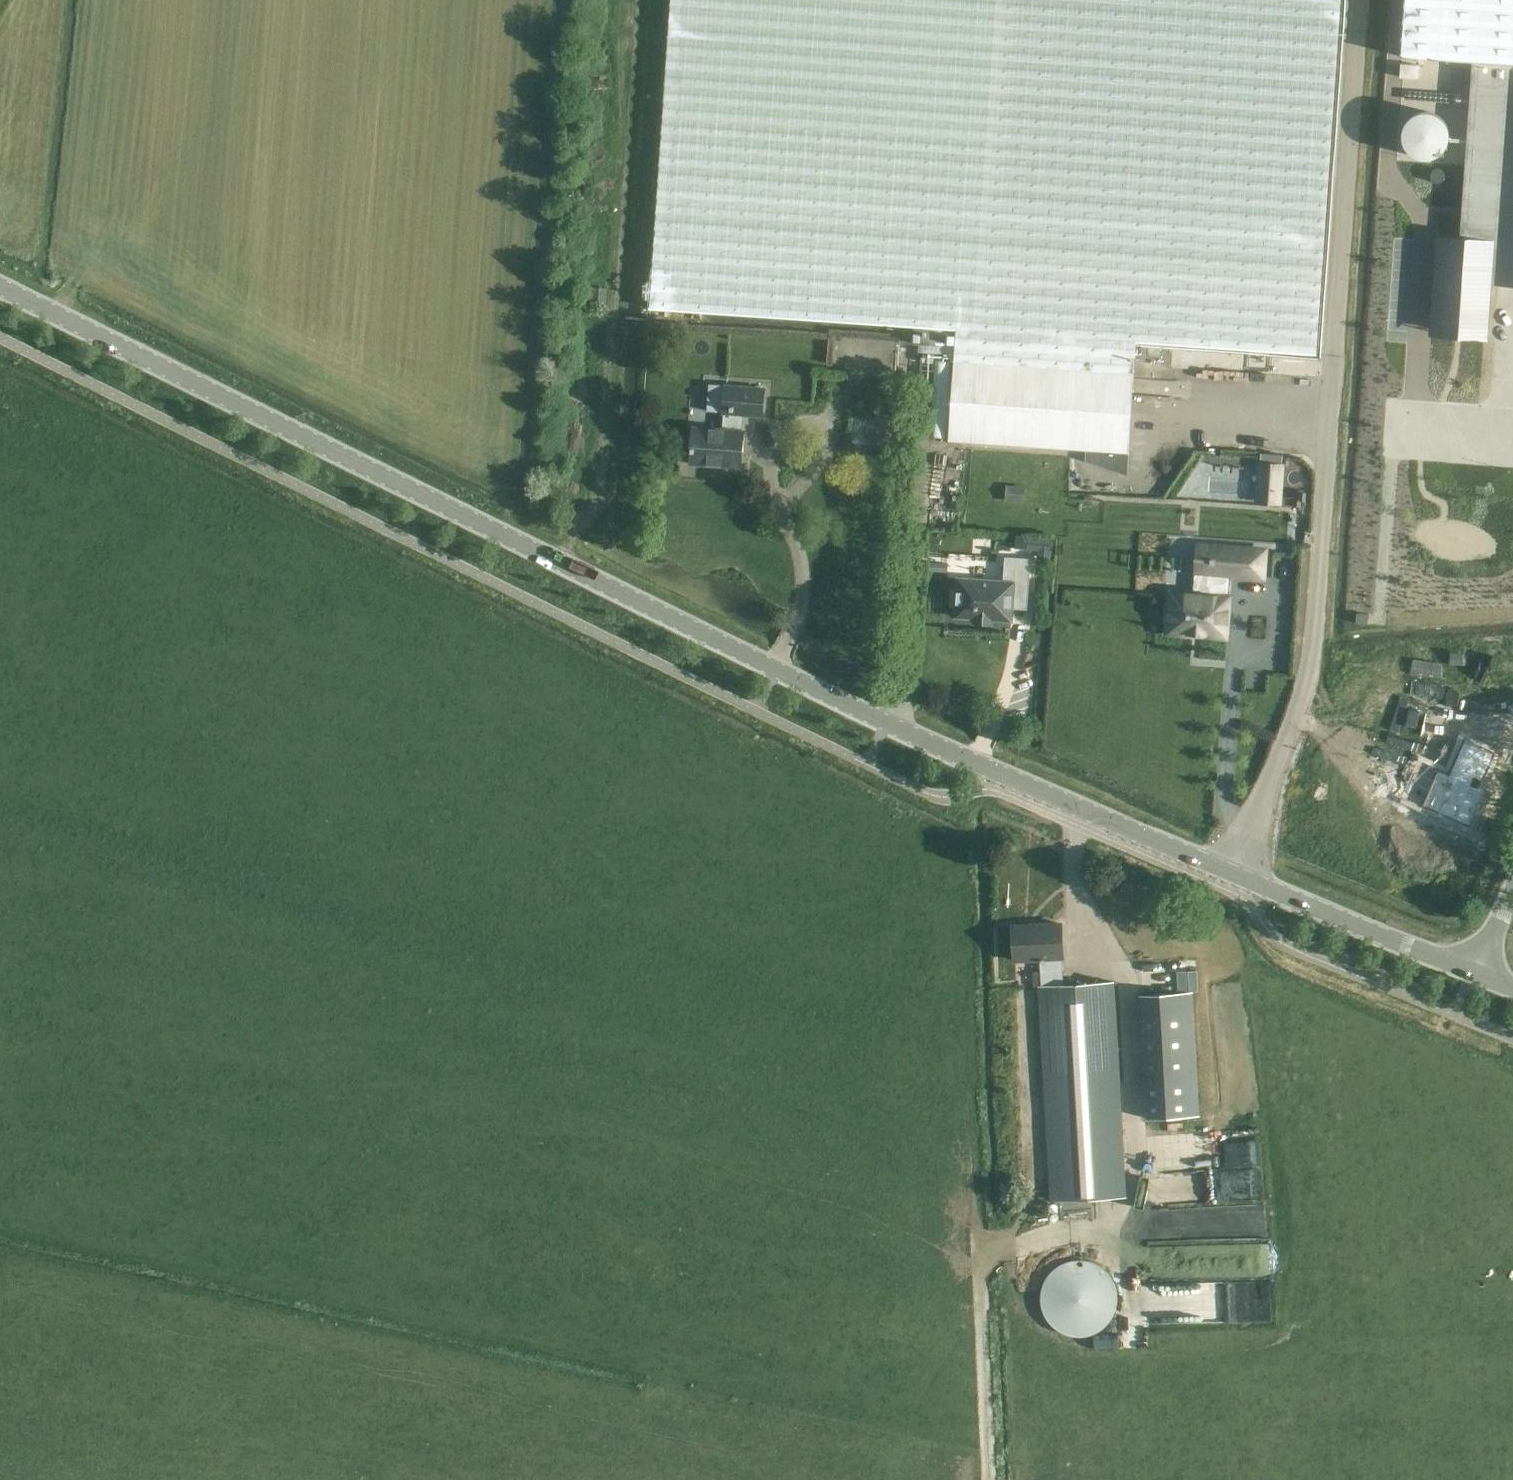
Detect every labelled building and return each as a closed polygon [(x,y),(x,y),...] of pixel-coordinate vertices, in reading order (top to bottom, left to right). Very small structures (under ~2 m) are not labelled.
[(1341,0),(671,0),(650,308),(956,329),(956,332),(914,329),(913,344),(955,347),(948,440),(1085,450),(1085,461),(1127,476),(1128,453),(1136,342),(1316,354),(1341,0)] [(1401,56),(1472,61),(1460,238),(1439,237),(1433,318),(1486,321),(1489,284),(1512,285),(1512,0),(1405,0),(1401,56)] [(606,307),(607,288),(591,287),(590,306),(606,307)] [(690,463),(740,466),(743,430),(742,430),(743,416),(763,417),(765,386),(723,384),(721,415),(723,415),(722,429),(693,426),(690,463)] [(1005,501),(1023,503),(1024,486),(1006,485),(1005,501)] [(1211,557),(1210,561),(1213,562),(1213,572),(1227,574),(1261,576),(1264,550),(1230,548),(1214,547),(1214,557),(1211,557)] [(1028,597),(1031,558),(1005,556),(1003,581),(958,578),(957,589),(952,588),(951,604),(956,605),(955,616),(1011,620),(1013,596),(1028,597)] [(1167,604),(1166,621),(1169,621),(1168,632),(1224,636),(1227,598),(1225,598),(1227,574),(1213,572),(1197,570),(1196,595),(1194,595),(1171,594),(1170,604),(1167,604)] [(1430,770),(1414,805),(1475,834),(1491,800),(1484,797),(1501,762),(1472,748),(1455,783),(1430,770)] [(1037,986),(1050,1201),(1127,1196),(1114,980),(1063,982),(1062,957),(1063,957),(1062,923),(1013,925),(1014,959),(1039,958),(1039,970),(1032,970),(1033,986),(1037,986)] [(1192,991),(1140,994),(1147,1118),(1199,1115),(1192,991)] [(1116,1290),(1116,1289),(1115,1281),(1113,1273),(1109,1267),(1105,1262),(1099,1257),(1093,1254),(1086,1251),(1078,1250),(1068,1251),(1061,1254),(1055,1257),(1049,1262),(1045,1267),(1041,1274),(1039,1280),(1038,1288),(1039,1297),(1041,1303),(1044,1310),(1049,1316),(1053,1320),(1061,1325),(1068,1327),(1077,1328),(1086,1327),(1093,1325),(1100,1320),(1105,1316),(1109,1312),(1113,1305),(1115,1297),(1116,1290)]
